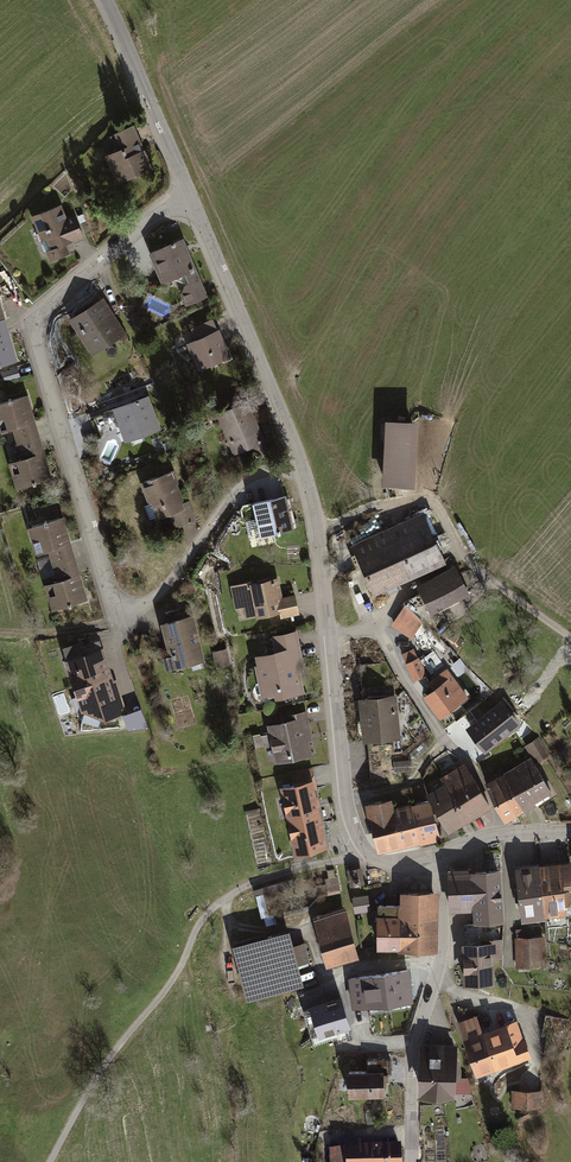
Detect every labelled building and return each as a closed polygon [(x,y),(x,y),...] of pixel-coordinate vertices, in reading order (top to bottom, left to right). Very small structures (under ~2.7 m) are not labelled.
[(128,128),(112,134),(118,148),(134,142),(128,128)] [(118,151),(103,158),(115,185),(150,170),(142,152),(123,161),(118,151)] [(59,207),(29,219),(47,263),(67,255),(63,245),(81,238),(72,215),(63,218),(59,207)] [(182,240),(148,254),(159,283),(170,279),(168,284),(178,289),(185,306),(205,298),(182,240)] [(126,335),(102,300),(72,321),(95,356),(126,335)] [(199,369),(232,355),(215,318),(193,327),(198,338),(187,342),(199,369)] [(5,319),(0,320),(0,367),(18,361),(5,319)] [(18,368),(1,373),(4,382),(20,377),(18,368)] [(18,445),(40,438),(28,396),(0,405),(0,427),(2,433),(13,430),(18,445)] [(161,430),(150,396),(116,407),(126,440),(161,430)] [(265,437),(251,400),(219,412),(234,449),(265,437)] [(416,420),(383,418),(380,484),(387,485),(413,486),(416,420)] [(53,479),(40,438),(18,445),(23,460),(11,464),(19,489),(53,479)] [(170,475),(140,485),(153,523),(167,518),(171,530),(193,522),(186,502),(180,504),(170,475)] [(284,498),(251,506),(258,538),(291,531),(284,498)] [(422,511),(350,542),(373,594),(445,563),(422,511)] [(48,555),(52,568),(76,561),(64,519),(30,529),(38,558),(48,555)] [(87,601),(76,561),(52,568),(56,581),(46,584),(53,611),(87,601)] [(454,564),(415,584),(430,613),(469,593),(454,564)] [(276,580),(232,589),(239,619),(253,617),(254,620),(272,616),(272,620),(296,615),(292,596),(279,599),(276,580)] [(423,621),(404,604),(390,625),(410,639),(423,621)] [(191,614),(160,622),(172,669),(203,661),(191,614)] [(275,652),(253,656),(261,694),(274,691),(275,697),(303,692),(299,672),(303,671),(295,630),(271,634),(275,652)] [(72,686),(111,674),(103,646),(64,658),(72,686)] [(226,648),(212,651),(215,667),(229,664),(226,648)] [(412,648),(401,653),(405,662),(404,663),(413,682),(427,675),(418,656),(417,657),(412,648)] [(467,696),(446,668),(427,682),(432,689),(422,696),(438,718),(467,696)] [(111,674),(72,686),(80,710),(104,718),(126,711),(116,678),(113,679),(111,674)] [(396,694),(356,697),(360,741),(400,738),(396,694)] [(502,703),(470,727),(485,748),(518,724),(502,703)] [(282,724),(267,727),(274,765),(309,758),(306,744),(310,743),(304,712),(280,716),(282,724)] [(142,714),(124,716),(126,729),(143,728),(142,714)] [(538,737),(525,745),(535,763),(549,754),(538,737)] [(502,772),(523,810),(552,794),(530,756),(502,772)] [(411,759),(394,761),(395,773),(412,772),(411,759)] [(444,784),(466,821),(489,808),(463,762),(440,776),(444,784)] [(314,788),(310,769),(293,772),(295,782),(282,785),(289,817),(317,811),(312,788),(314,788)] [(494,776),(515,814),(523,810),(502,772),(494,776)] [(515,814),(494,776),(484,782),(505,820),(515,814)] [(466,821),(444,784),(425,795),(447,832),(466,821)] [(418,841),(409,804),(391,808),(389,799),(365,804),(376,850),(418,841)] [(409,804),(418,841),(435,837),(426,800),(409,804)] [(317,811),(289,817),(296,851),(324,845),(317,811)] [(538,864),(543,916),(564,914),(563,905),(570,905),(570,892),(570,888),(570,864),(570,861),(538,864)] [(519,918),(543,916),(538,864),(514,866),(519,918)] [(502,867),(472,868),(474,911),(474,923),(504,922),(502,867)] [(360,868),(350,870),(352,883),(363,881),(360,868)] [(451,912),(474,911),(472,868),(449,869),(451,912)] [(336,877),(326,879),(328,892),(338,890),(336,877)] [(400,890),(400,904),(399,950),(437,950),(438,891),(400,890)] [(368,895),(353,897),(355,913),(370,910),(368,895)] [(377,949),(399,950),(400,904),(378,903),(377,949)] [(344,905),(312,912),(325,964),(357,956),(344,905)] [(290,929),(232,944),(246,998),(304,983),(299,965),(310,962),(305,942),(294,945),(290,929)] [(545,937),(515,937),(516,968),(545,967),(545,937)] [(484,943),(463,943),(464,983),(495,983),(494,960),(502,960),(502,938),(484,938),(484,943)] [(407,971),(351,978),(354,1006),(411,999),(407,971)] [(342,994),(302,1005),(312,1038),(352,1027),(342,994)] [(477,1020),(462,1025),(477,1072),(528,1056),(517,1024),(482,1035),(477,1020)] [(460,1044),(423,1043),(422,1094),(459,1095),(460,1044)] [(367,1059),(367,1070),(384,1070),(391,1070),(391,1058),(367,1059)] [(367,1070),(348,1070),(348,1095),(384,1095),(384,1070),(367,1070)] [(540,1088),(509,1088),(509,1105),(540,1105),(540,1088)] [(330,1151),(331,1161),(402,1161),(401,1144),(363,1146),(363,1141),(344,1141),(345,1150),(330,1151)]
